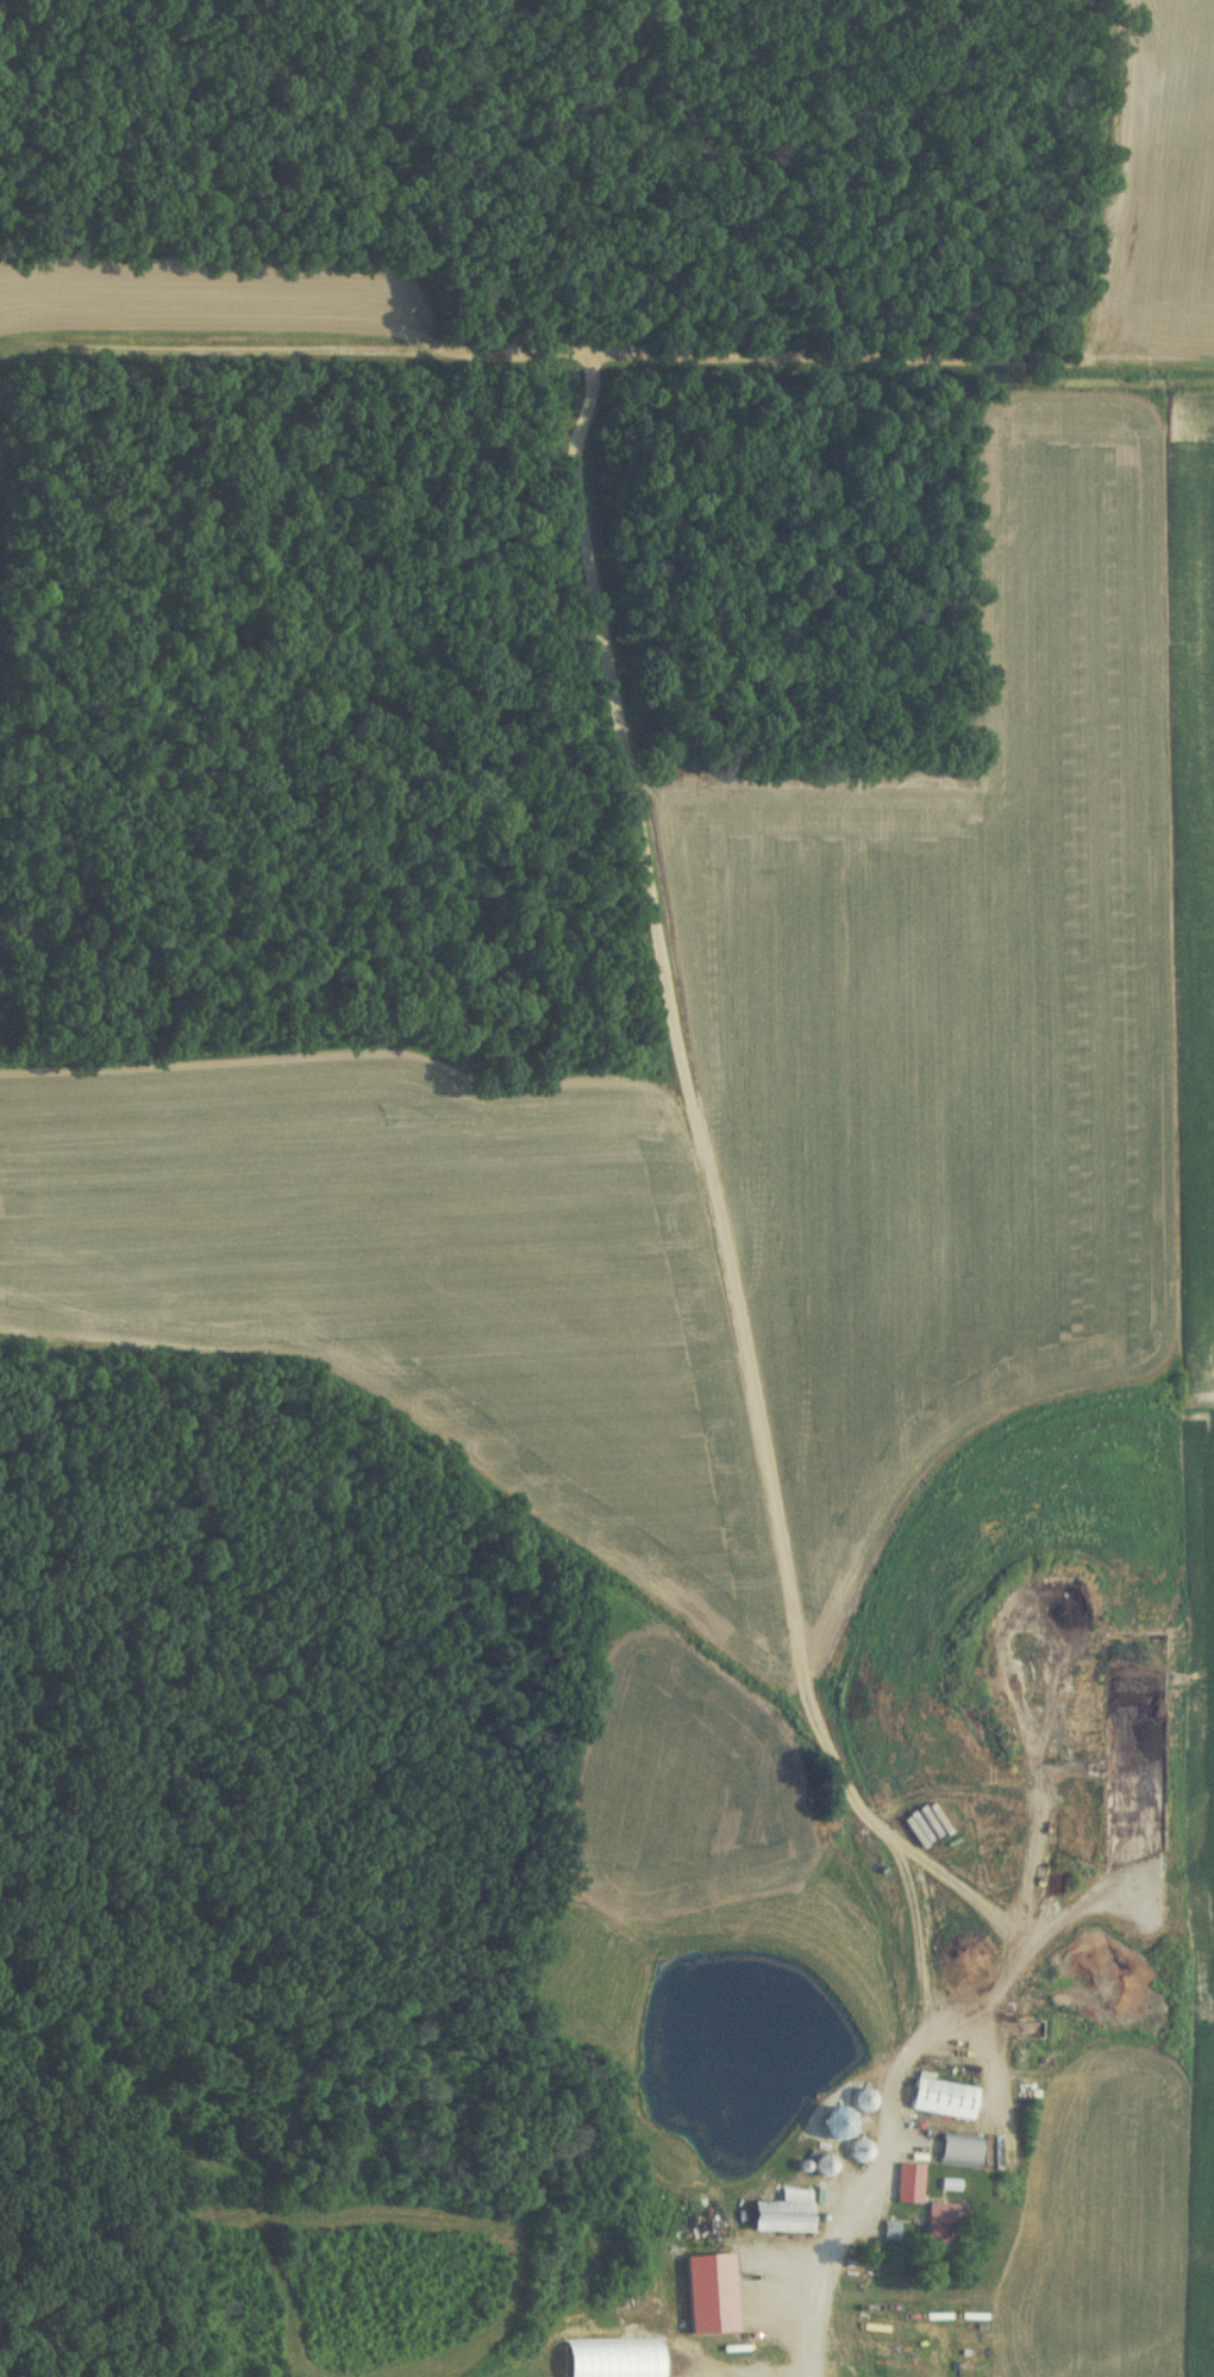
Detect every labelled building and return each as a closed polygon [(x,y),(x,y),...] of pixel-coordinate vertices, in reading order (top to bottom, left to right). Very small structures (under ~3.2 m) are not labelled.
[(968,2122),(974,2090),(911,2079),(906,2112),(968,2122)] [(846,2103),(858,2116),(873,2102),(860,2089),(846,2103)] [(976,2169),(978,2138),(939,2135),(937,2166),(976,2169)] [(858,2166),(870,2153),(855,2140),(843,2153),(858,2166)] [(826,2158),(811,2161),(814,2177),(829,2174),(826,2158)] [(746,2234),(806,2235),(807,2193),(784,2193),(784,2203),(747,2203),(746,2234)] [(962,2206),(924,2206),(924,2236),(962,2236),(962,2206)] [(685,2337),(732,2335),(728,2256),(682,2258),(685,2337)]
